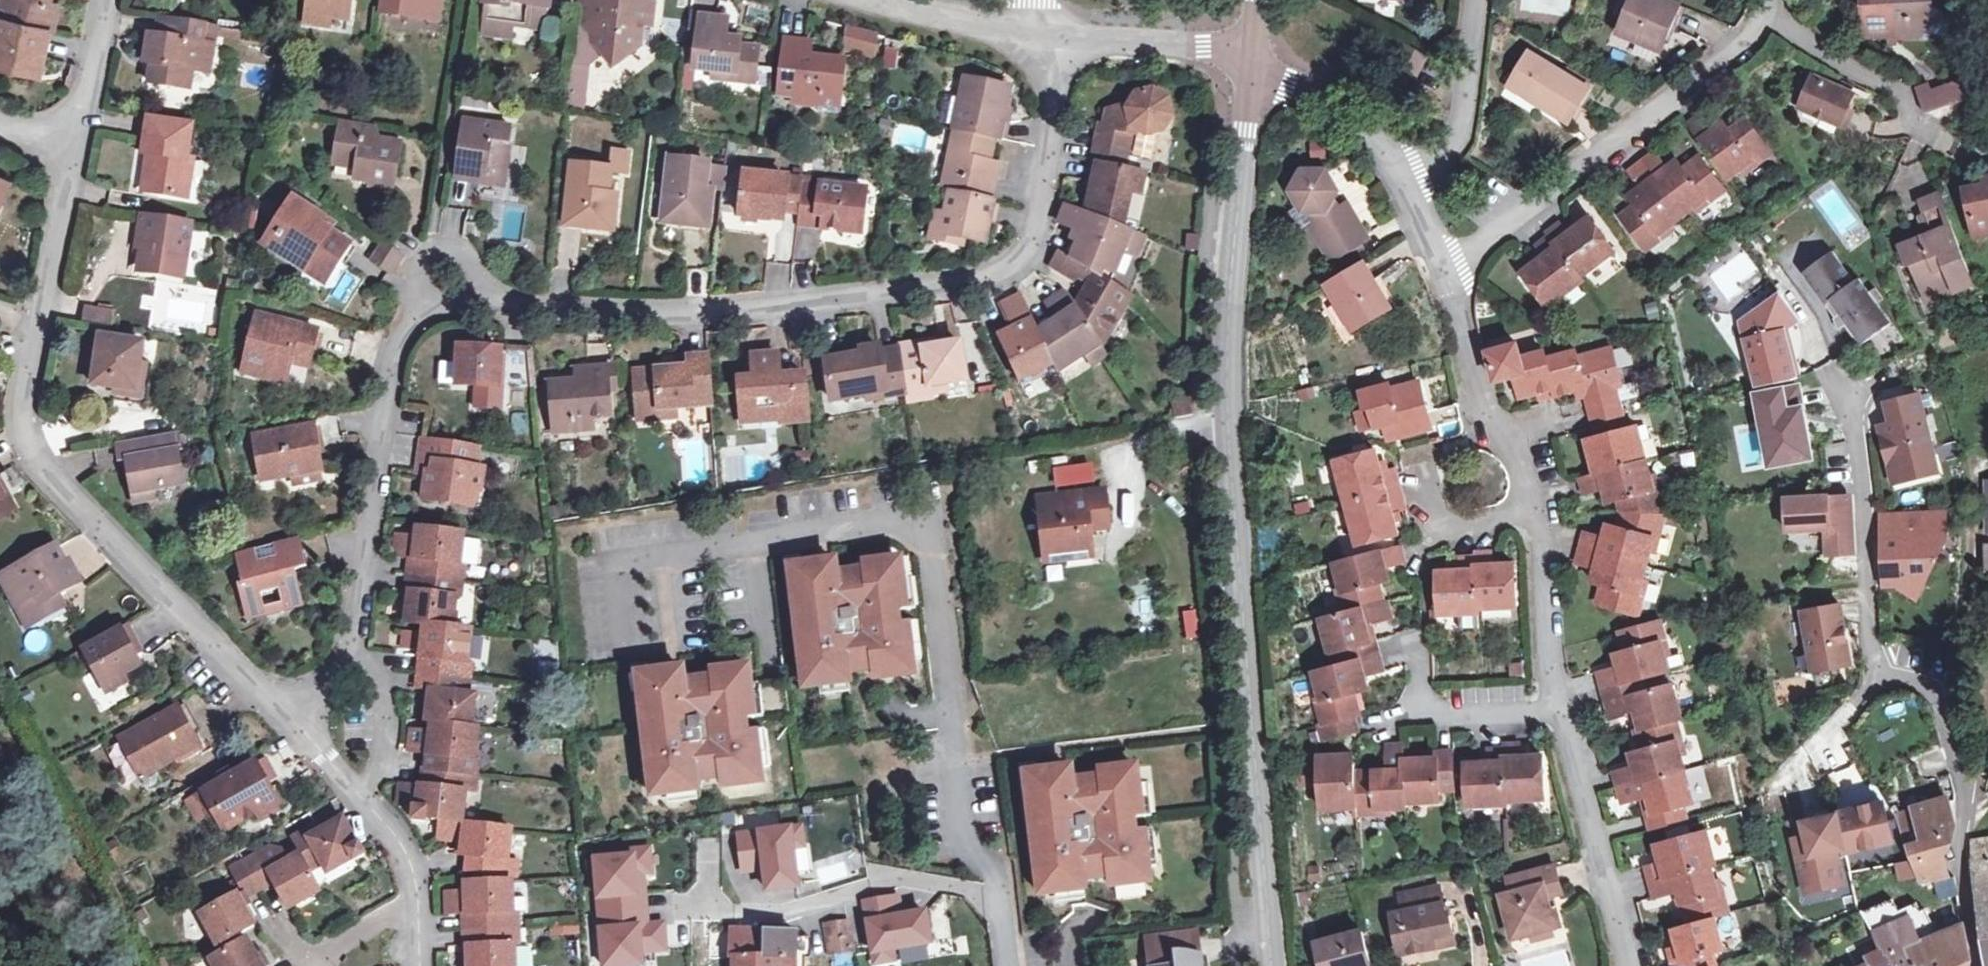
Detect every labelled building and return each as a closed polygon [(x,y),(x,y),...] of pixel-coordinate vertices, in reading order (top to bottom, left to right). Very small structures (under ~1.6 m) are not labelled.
[(7,4),(4,21),(47,30),(52,31),(58,4),(48,3),(49,0),(8,0),(7,4)] [(311,0),(308,23),(325,25),(327,17),(349,20),(352,0),(311,0)] [(439,3),(440,0),(383,0),(381,11),(422,17),(424,1),(439,3)] [(482,20),(491,21),(490,35),(511,37),(513,25),(545,29),(549,0),(485,0),(482,20)] [(592,0),(581,0),(572,63),(588,66),(604,54),(614,66),(640,46),(641,42),(642,27),(651,28),(654,1),(644,0),(628,0),(628,5),(597,1),(592,0)] [(1680,4),(1669,0),(1634,0),(1621,32),(1661,50),(1670,27),(1680,4)] [(1932,0),(1862,0),(1862,13),(1896,11),(1897,37),(1918,37),(1933,20),(1932,0)] [(424,1),(422,17),(437,19),(439,3),(424,1)] [(1680,4),(1670,27),(1676,30),(1686,7),(1680,4)] [(711,77),(735,80),(736,69),(754,71),(757,50),(738,47),(739,41),(725,40),(727,20),(700,17),(694,68),(711,70),(711,77)] [(206,27),(160,20),(157,37),(150,36),(145,64),(153,65),(150,83),(186,89),(189,71),(209,74),(214,46),(203,44),(206,27)] [(491,21),(482,20),(480,33),(490,35),(491,21)] [(41,59),(47,30),(4,21),(0,21),(0,66),(28,72),(32,57),(41,59)] [(642,27),(641,42),(649,43),(651,28),(642,27)] [(844,27),(840,53),(876,58),(880,32),(844,27)] [(47,60),(52,31),(47,30),(41,59),(47,60)] [(793,103),(818,106),(819,93),(839,95),(843,60),(809,57),(810,44),(784,41),(778,95),(794,97),(793,103)] [(1396,64),(1415,75),(1424,58),(1405,47),(1396,64)] [(1590,88),(1565,73),(1530,53),(1511,84),(1539,101),(1538,104),(1569,123),(1590,88)] [(38,74),(41,59),(32,57),(28,72),(38,74)] [(588,66),(572,63),(568,92),(583,95),(588,66)] [(736,69),(735,80),(753,82),(754,71),(736,69)] [(1568,69),(1565,73),(1590,88),(1592,84),(1568,69)] [(1806,92),(1800,106),(1840,123),(1853,93),(1805,73),(1799,88),(1806,92)] [(1965,76),(1915,90),(1921,112),(1971,98),(1965,76)] [(952,129),(955,129),(994,138),(1000,139),(1011,87),(963,77),(962,84),(956,111),(952,129)] [(962,84),(947,81),(941,108),(956,111),(962,84)] [(1096,161),(1124,168),(1132,131),(1134,130),(1151,135),(1172,131),(1183,113),(1176,93),(1161,82),(1138,88),(1129,102),(1127,107),(1126,104),(1106,111),(1111,126),(1100,123),(1092,160),(1096,161)] [(1792,102),(1800,106),(1806,92),(1799,88),(1792,102)] [(193,105),(190,89),(163,93),(166,109),(193,105)] [(583,95),(568,92),(566,106),(581,109),(583,95)] [(819,93),(818,106),(837,108),(839,95),(819,93)] [(1732,129),(1730,127),(1720,135),(1715,128),(1702,113),(1689,122),(1730,178),(1741,170),(1753,161),(1756,165),(1772,152),(1746,118),(1732,129)] [(144,150),(148,151),(157,153),(151,191),(187,196),(194,158),(187,157),(191,124),(149,117),(144,150)] [(474,175),(495,178),(496,166),(507,167),(513,127),(465,121),(458,177),(474,179),(474,175)] [(1725,121),(1715,128),(1720,135),(1730,127),(1725,121)] [(363,137),(364,127),(341,123),(334,163),(356,166),(355,176),(371,179),(370,186),(392,189),(400,143),(371,139),(363,137)] [(372,128),(364,127),(363,137),(371,139),(372,128)] [(994,138),(955,129),(942,191),(949,193),(982,199),(989,163),(994,138)] [(611,150),(608,167),(611,168),(611,171),(623,173),(626,152),(611,150)] [(1645,195),(1635,201),(1637,203),(1621,215),(1647,250),(1663,238),(1659,232),(1671,224),(1695,206),(1706,198),(1710,203),(1726,191),(1700,156),(1684,168),(1682,166),(1673,172),(1668,165),(1666,167),(1654,150),(1627,169),(1640,187),(1645,195)] [(157,153),(148,151),(143,190),(151,191),(157,153)] [(1677,158),(1668,165),(1673,172),(1682,166),(1677,158)] [(663,222),(701,227),(701,224),(703,207),(705,189),(708,167),(708,163),(670,159),(663,222)] [(1124,168),(1096,161),(1085,213),(1122,229),(1126,208),(1129,194),(1140,196),(1145,173),(1124,168)] [(1753,161),(1741,170),(1745,175),(1756,165),(1753,161)] [(564,224),(604,228),(608,194),(608,192),(611,171),(611,168),(608,167),(572,162),(564,224)] [(1001,166),(989,163),(982,199),(994,201),(1001,166)] [(496,166),(495,178),(505,180),(507,167),(496,166)] [(708,167),(705,189),(713,190),(724,192),(726,169),(708,167)] [(1337,257),(1362,242),(1367,239),(1347,206),(1338,211),(1332,200),(1334,196),(1335,190),(1334,185),(1331,179),(1327,175),(1320,172),(1313,172),(1307,174),(1300,179),(1297,185),(1296,191),(1297,197),(1299,201),(1305,207),(1309,209),(1315,210),(1321,222),(1312,227),(1331,260),(1337,257)] [(801,212),(804,184),(804,181),(745,174),(740,215),(783,220),(785,210),(801,212)] [(1986,177),(1987,184),(1967,188),(1978,235),(1987,233),(1987,177),(1986,177)] [(867,190),(804,184),(801,212),(799,225),(816,227),(818,214),(825,215),(824,228),(862,232),(867,190)] [(1645,195),(1640,187),(1630,194),(1635,201),(1645,195)] [(705,189),(703,207),(711,208),(713,190),(705,189)] [(995,201),(994,201),(982,199),(949,193),(945,212),(941,233),(966,239),(987,243),(995,201)] [(1924,207),(1942,200),(1940,193),(1921,200),(1924,207)] [(618,196),(608,194),(604,228),(614,229),(618,196)] [(1129,194),(1126,208),(1137,211),(1140,196),(1129,194)] [(287,224),(280,235),(275,242),(278,252),(306,270),(310,264),(329,277),(339,261),(351,243),(332,229),(322,222),(325,217),(296,197),(281,220),(287,224)] [(1706,198),(1695,206),(1699,212),(1710,203),(1706,198)] [(1961,247),(1942,200),(1924,207),(1934,233),(1938,244),(1912,256),(1915,263),(1927,295),(1954,285),(1957,291),(1975,285),(1961,247)] [(1066,223),(1072,207),(1063,203),(1057,219),(1066,223)] [(1066,223),(1073,226),(1081,230),(1076,244),(1071,255),(1111,279),(1124,250),(1137,255),(1143,238),(1122,229),(1085,213),(1072,207),(1066,223)] [(941,233),(945,212),(935,210),(929,241),(964,248),(966,239),(941,233)] [(816,227),(824,228),(825,215),(818,214),(816,227)] [(147,236),(145,249),(142,268),(182,275),(191,224),(143,216),(140,234),(147,236)] [(335,224),(325,217),(322,222),(332,229),(335,224)] [(1537,245),(1545,256),(1524,272),(1549,306),(1584,280),(1582,277),(1616,252),(1590,219),(1569,234),(1560,222),(1547,232),(1550,236),(1537,245)] [(274,231),(280,235),(287,224),(281,220),(274,231)] [(1659,232),(1663,238),(1674,230),(1671,224),(1659,232)] [(1081,230),(1073,226),(1067,240),(1076,244),(1081,230)] [(1938,244),(1934,233),(1900,246),(1908,265),(1915,263),(1912,256),(1938,244)] [(147,236),(140,234),(137,248),(145,249),(147,236)] [(1362,242),(1337,257),(1344,268),(1368,254),(1362,242)] [(359,248),(351,243),(339,261),(347,266),(359,248)] [(374,262),(391,273),(402,258),(384,246),(374,262)] [(1111,279),(1071,255),(1063,251),(1061,250),(1053,265),(1078,279),(1080,275),(1091,282),(1078,305),(1103,343),(1132,291),(1111,279)] [(1859,277),(1853,282),(1831,251),(1800,272),(1840,328),(1844,325),(1859,346),(1891,323),(1859,277)] [(1370,281),(1375,278),(1366,263),(1327,286),(1355,331),(1388,311),(1370,281)] [(325,284),(329,277),(310,264),(306,270),(325,284)] [(1370,281),(1388,311),(1393,308),(1375,278),(1370,281)] [(1954,285),(1927,295),(1929,302),(1957,291),(1954,285)] [(1059,319),(1039,331),(1049,351),(1055,365),(1058,371),(1085,354),(1103,343),(1078,305),(1069,290),(1049,302),(1059,319)] [(1047,368),(1055,365),(1049,351),(1039,331),(1038,327),(1022,294),(1003,303),(1015,329),(1018,336),(1003,343),(1021,380),(1030,376),(1035,380),(1046,375),(1047,368)] [(1800,376),(1786,327),(1794,325),(1786,298),(1732,313),(1754,390),(1800,376)] [(84,310),(81,323),(119,329),(120,322),(113,321),(114,311),(91,307),(84,310)] [(257,315),(244,362),(263,367),(262,375),(285,382),(290,362),(293,352),(311,356),(317,331),(257,315)] [(1000,336),(1003,343),(1018,336),(1015,329),(1000,336)] [(136,390),(141,363),(144,342),(101,335),(92,384),(114,386),(136,390)] [(962,344),(936,348),(925,349),(924,343),(899,347),(899,350),(900,354),(900,355),(905,390),(931,386),(932,394),(949,392),(950,399),(968,396),(962,344)] [(1111,357),(1103,343),(1085,354),(1093,367),(1111,357)] [(1582,389),(1592,428),(1625,419),(1614,377),(1612,372),(1618,370),(1611,348),(1578,357),(1576,351),(1548,358),(1546,351),(1523,357),(1518,343),(1488,352),(1495,380),(1514,375),(1520,397),(1537,393),(1539,401),(1582,389)] [(455,386),(475,387),(498,388),(501,350),(458,348),(455,386)] [(844,388),(846,398),(905,390),(900,355),(900,354),(899,350),(881,353),(881,348),(862,351),(863,356),(827,361),(831,390),(844,388)] [(506,350),(501,350),(498,388),(475,387),(474,400),(502,401),(506,350)] [(308,366),(311,356),(293,352),(290,362),(308,366)] [(741,378),(742,397),(757,396),(758,412),(781,411),(782,419),(808,418),(806,376),(781,377),(780,355),(755,356),(756,378),(741,378)] [(660,408),(677,407),(713,404),(710,356),(689,358),(690,367),(634,371),(638,419),(661,418),(660,408)] [(242,370),(262,375),(263,367),(244,362),(242,370)] [(153,364),(141,363),(136,390),(114,386),(111,399),(145,403),(153,364)] [(607,368),(608,394),(616,393),(615,367),(607,368)] [(610,417),(608,394),(607,368),(581,369),(581,381),(551,383),(554,434),(578,432),(577,419),(593,419),(610,417)] [(1417,407),(1425,404),(1419,384),(1392,391),(1390,386),(1362,393),(1367,410),(1356,413),(1361,432),(1384,426),(1387,437),(1399,434),(1400,437),(1424,431),(1417,407)] [(933,402),(932,394),(931,386),(905,390),(907,405),(933,402)] [(844,388),(831,390),(833,400),(846,398),(844,388)] [(1798,391),(1761,398),(1771,450),(1784,448),(1787,461),(1810,456),(1798,391)] [(1920,395),(1888,403),(1893,424),(1889,425),(1891,433),(1883,435),(1893,471),(1903,468),(1921,480),(1935,457),(1920,395)] [(757,396),(742,397),(742,421),(782,419),(781,411),(758,412),(757,396)] [(1172,403),(1175,419),(1193,416),(1193,399),(1172,403)] [(1458,403),(1427,412),(1431,428),(1462,421),(1458,403)] [(1431,428),(1427,412),(1425,404),(1417,407),(1424,431),(1431,428)] [(660,408),(661,418),(677,417),(677,407),(660,408)] [(577,419),(578,432),(593,431),(593,419),(577,419)] [(1592,428),(1595,438),(1628,429),(1625,419),(1592,428)] [(1754,424),(1736,426),(1740,472),(1759,470),(1754,424)] [(262,479),(284,476),(322,469),(314,426),(254,436),(262,479)] [(1644,581),(1651,553),(1656,538),(1661,539),(1667,515),(1660,488),(1654,490),(1650,476),(1641,440),(1637,441),(1633,427),(1628,429),(1595,438),(1605,473),(1595,476),(1579,480),(1583,496),(1603,491),(1604,493),(1611,492),(1614,503),(1616,502),(1619,514),(1616,527),(1615,526),(1611,539),(1604,537),(1584,532),(1576,564),(1596,570),(1603,572),(1600,584),(1602,584),(1597,603),(1640,614),(1645,595),(1640,593),(1644,581)] [(128,460),(133,486),(135,499),(153,496),(152,487),(180,482),(175,450),(180,448),(177,433),(117,444),(121,461),(128,460)] [(445,463),(448,441),(422,437),(417,471),(426,472),(432,473),(433,462),(445,463)] [(1586,440),(1595,476),(1605,473),(1595,438),(1586,440)] [(480,446),(448,441),(445,463),(433,462),(432,473),(426,472),(423,499),(470,506),(473,490),(481,490),(484,469),(476,468),(480,446)] [(1358,546),(1399,535),(1394,512),(1407,509),(1396,469),(1383,473),(1377,451),(1336,462),(1358,546)] [(125,488),(133,486),(128,460),(121,461),(125,488)] [(1055,490),(1095,483),(1091,463),(1051,470),(1055,490)] [(10,479),(3,467),(0,469),(0,485),(10,479)] [(322,469),(284,476),(285,487),(323,480),(322,469)] [(1657,474),(1650,476),(1654,490),(1660,488),(1657,474)] [(10,505),(0,486),(0,511),(10,505)] [(1105,490),(1052,496),(1055,514),(1040,516),(1045,557),(1060,555),(1092,551),(1089,526),(1108,523),(1105,490)] [(1852,491),(1780,496),(1783,534),(1821,532),(1823,558),(1856,556),(1852,491)] [(1607,505),(1614,503),(1611,492),(1604,493),(1607,505)] [(1055,514),(1052,496),(1037,498),(1040,516),(1055,514)] [(1947,511),(1905,513),(1907,540),(1884,542),(1886,586),(1924,584),(1938,558),(1937,540),(1949,539),(1947,511)] [(1607,524),(1604,537),(1611,539),(1615,526),(1607,524)] [(414,560),(412,575),(451,580),(453,565),(458,565),(462,533),(417,527),(416,536),(396,533),(394,551),(415,553),(414,560)] [(300,538),(245,551),(233,554),(241,582),(236,583),(243,611),(262,607),(260,593),(277,589),(281,603),(303,598),(296,570),(307,567),(300,538)] [(1657,554),(1661,539),(1656,538),(1651,553),(1657,554)] [(1358,679),(1365,677),(1385,672),(1377,639),(1371,641),(1366,623),(1374,621),(1375,624),(1391,619),(1387,603),(1385,603),(1381,584),(1382,584),(1379,572),(1386,570),(1386,569),(1406,565),(1401,547),(1336,564),(1339,579),(1343,592),(1338,593),(1343,614),(1321,619),(1326,639),(1330,638),(1334,652),(1340,650),(1344,664),(1315,672),(1318,687),(1322,700),(1317,701),(1323,724),(1318,725),(1322,740),(1360,731),(1355,715),(1360,714),(1355,693),(1361,691),(1358,679)] [(38,605),(58,595),(75,586),(56,548),(1,577),(27,626),(43,617),(38,605)] [(408,560),(414,560),(415,553),(394,551),(393,558),(408,560)] [(1092,559),(1092,551),(1060,555),(1045,557),(1046,565),(1092,559)] [(1440,614),(1479,612),(1479,607),(1518,605),(1515,563),(1493,564),(1492,551),(1476,552),(1476,556),(1458,557),(1459,570),(1438,571),(1440,614)] [(817,564),(797,566),(800,585),(790,586),(802,687),(832,684),(831,674),(872,669),(873,678),(912,674),(908,646),(899,647),(892,594),(902,593),(898,560),(863,564),(864,571),(834,575),(833,567),(818,569),(817,564)] [(458,565),(453,565),(451,580),(454,580),(463,581),(464,566),(458,565)] [(1379,572),(1382,584),(1389,582),(1386,570),(1379,572)] [(1593,582),(1600,584),(1603,572),(1596,570),(1593,582)] [(451,580),(412,575),(409,591),(452,596),(454,580),(451,580)] [(1343,592),(1339,579),(1334,580),(1338,593),(1343,592)] [(463,581),(454,580),(452,596),(456,597),(461,597),(463,581)] [(1649,582),(1644,581),(1640,593),(1645,595),(1649,582)] [(441,628),(452,629),(456,597),(452,596),(409,591),(405,624),(423,626),(441,628)] [(67,613),(58,595),(38,605),(43,617),(47,624),(67,613)] [(1155,617),(1154,600),(1135,601),(1136,619),(1155,617)] [(1842,606),(1804,613),(1815,672),(1853,665),(1842,606)] [(1185,641),(1200,638),(1194,609),(1180,612),(1185,641)] [(1673,706),(1678,705),(1672,683),(1643,691),(1639,677),(1670,668),(1666,654),(1663,641),(1667,640),(1661,619),(1619,630),(1624,650),(1622,651),(1626,664),(1618,666),(1598,671),(1611,719),(1626,715),(1625,712),(1634,710),(1639,729),(1635,731),(1639,750),(1642,763),(1634,765),(1634,767),(1614,772),(1623,803),(1640,798),(1640,796),(1647,794),(1652,811),(1647,813),(1651,829),(1687,819),(1683,805),(1690,803),(1686,788),(1691,787),(1681,752),(1678,740),(1683,738),(1677,719),(1673,706)] [(420,652),(419,659),(418,672),(459,676),(461,663),(466,663),(470,631),(452,629),(441,628),(423,626),(422,633),(404,632),(402,649),(420,652)] [(141,665),(136,656),(132,648),(139,644),(129,627),(85,650),(106,692),(127,681),(124,674),(141,665)] [(1330,638),(1326,639),(1329,653),(1334,652),(1330,638)] [(1663,641),(1666,654),(1671,653),(1667,640),(1663,641)] [(132,648),(136,656),(143,652),(139,644),(132,648)] [(1626,664),(1622,651),(1614,653),(1618,666),(1626,664)] [(471,664),(466,663),(461,663),(459,676),(466,677),(470,678),(471,664)] [(648,692),(638,693),(650,795),(680,792),(679,782),(720,777),(722,787),(760,782),(756,754),(746,755),(740,702),(750,701),(746,668),(710,672),(711,679),(681,683),(680,676),(666,677),(665,671),(645,674),(648,692)] [(475,695),(465,694),(466,677),(459,676),(418,672),(416,688),(428,690),(426,721),(429,721),(471,726),(475,695)] [(1358,679),(1361,691),(1369,689),(1365,677),(1358,679)] [(1322,700),(1318,687),(1314,688),(1317,701),(1322,700)] [(177,707),(192,735),(197,732),(183,704),(177,707)] [(1673,706),(1677,719),(1682,718),(1678,705),(1673,706)] [(139,775),(175,757),(172,752),(195,741),(192,735),(177,707),(120,737),(139,775)] [(466,774),(468,760),(474,760),(478,727),(471,726),(429,721),(429,730),(412,728),(409,745),(426,747),(425,755),(424,770),(466,774)] [(192,735),(195,741),(200,738),(197,732),(192,735)] [(489,758),(490,736),(478,736),(477,757),(489,758)] [(176,760),(199,748),(204,745),(200,738),(195,741),(172,752),(175,757),(176,760)] [(1678,740),(1681,752),(1686,751),(1683,738),(1678,740)] [(1468,806),(1508,805),(1508,801),(1545,799),(1544,757),(1522,757),(1522,744),(1505,745),(1504,748),(1488,749),(1489,764),(1468,764),(1468,806)] [(409,753),(425,755),(426,747),(409,745),(409,753)] [(1454,753),(1436,753),(1437,759),(1421,760),(1404,760),(1404,745),(1386,745),(1387,770),(1354,772),(1353,765),(1319,766),(1321,804),(1336,803),(1336,808),(1356,808),(1356,815),(1376,814),(1376,808),(1390,808),(1406,808),(1406,800),(1418,799),(1418,801),(1440,801),(1439,790),(1455,790),(1454,753)] [(1642,763),(1639,750),(1630,752),(1634,765),(1642,763)] [(1319,756),(1319,766),(1353,765),(1353,755),(1319,756)] [(478,760),(474,760),(468,760),(466,774),(475,775),(478,760)] [(253,765),(250,767),(246,769),(233,776),(222,782),(197,795),(208,815),(217,810),(227,828),(274,803),(253,765)] [(1138,799),(1134,767),(1098,771),(1099,778),(1069,782),(1069,774),(1054,776),(1053,770),(1034,773),(1036,791),(1026,793),(1038,894),(1068,890),(1067,880),(1108,875),(1109,885),(1148,881),(1144,852),(1134,854),(1128,801),(1138,799)] [(217,773),(222,782),(233,776),(228,768),(217,773)] [(426,819),(436,819),(460,822),(464,791),(466,774),(424,770),(421,786),(420,793),(401,791),(399,807),(415,809),(412,821),(426,822),(426,819)] [(475,775),(466,774),(464,791),(473,792),(475,775)] [(402,783),(401,791),(420,793),(421,786),(402,783)] [(1686,788),(1690,803),(1695,802),(1691,787),(1686,788)] [(1802,906),(1849,895),(1841,856),(1894,844),(1884,799),(1797,818),(1801,834),(1787,837),(1802,906)] [(1916,812),(1897,816),(1906,844),(1910,856),(1920,885),(1947,879),(1939,840),(1955,837),(1958,828),(1950,800),(1915,809),(1916,812)] [(309,814),(316,827),(320,825),(335,817),(328,804),(309,814)] [(509,829),(460,822),(436,819),(433,837),(453,839),(453,834),(462,835),(460,855),(467,856),(465,871),(503,876),(506,859),(509,829)] [(802,826),(737,833),(741,873),(762,871),(764,890),(794,887),(790,847),(804,846),(802,826)] [(1709,829),(1704,830),(1708,843),(1712,842),(1709,829)] [(1661,861),(1645,865),(1654,897),(1679,891),(1688,924),(1673,927),(1678,944),(1682,959),(1675,961),(1677,965),(1718,965),(1717,964),(1714,952),(1725,950),(1720,928),(1716,929),(1713,916),(1717,915),(1731,912),(1726,891),(1720,892),(1717,880),(1714,865),(1718,864),(1712,842),(1708,843),(1704,830),(1665,840),(1670,859),(1661,861)] [(1987,920),(1987,832),(1977,834),(1987,920)] [(292,841),(300,855),(287,862),(281,851),(268,847),(229,868),(244,896),(273,881),(287,907),(320,891),(308,869),(323,861),(307,833),(292,841)] [(1656,843),(1661,861),(1670,859),(1665,840),(1656,843)] [(1906,844),(1884,850),(1887,862),(1910,856),(1906,844)] [(588,859),(599,965),(630,965),(641,965),(639,951),(664,948),(662,925),(641,927),(636,874),(651,873),(648,847),(628,849),(629,855),(588,859)] [(804,848),(792,851),(798,873),(810,870),(804,848)] [(520,861),(506,859),(503,876),(517,879),(520,861)] [(1516,937),(1529,934),(1554,927),(1557,927),(1550,896),(1563,893),(1557,866),(1510,878),(1514,893),(1506,895),(1516,937)] [(1723,879),(1717,880),(1720,892),(1726,891),(1723,879)] [(513,915),(511,881),(465,883),(466,891),(447,892),(448,911),(466,910),(466,932),(508,930),(511,930),(511,915),(513,915)] [(1401,955),(1435,948),(1434,937),(1454,934),(1451,916),(1447,917),(1441,887),(1402,895),(1405,912),(1393,915),(1401,955)] [(217,945),(254,926),(236,892),(200,913),(217,945)] [(896,898),(863,902),(871,964),(893,961),(891,951),(927,946),(923,913),(899,916),(896,898)] [(1895,898),(1863,912),(1873,931),(1900,919),(1896,911),(1900,909),(1895,898)] [(1951,932),(1939,902),(1918,911),(1914,903),(1900,909),(1896,911),(1900,919),(1873,931),(1885,954),(1890,965),(1916,965),(1910,951),(1951,932)] [(513,915),(511,915),(511,930),(520,929),(520,914),(513,915)] [(580,933),(576,915),(549,919),(552,938),(580,933)] [(829,955),(849,951),(845,923),(825,927),(829,955)] [(1964,926),(1951,932),(1910,951),(1916,965),(1966,965),(1973,964),(1964,926)] [(1556,937),(1554,927),(1529,934),(1532,944),(1556,937)] [(508,944),(513,944),(521,944),(520,929),(511,930),(508,930),(508,944)] [(513,944),(508,944),(508,930),(466,932),(467,946),(467,965),(514,965),(513,944)] [(732,965),(794,965),(794,933),(730,931),(728,958),(732,958),(732,965)] [(1363,932),(1317,944),(1323,965),(1372,965),(1363,932)] [(1434,937),(1435,948),(1456,944),(1454,934),(1434,937)] [(253,953),(245,939),(211,958),(215,965),(261,965),(253,953)] [(1671,946),(1675,961),(1682,959),(1678,944),(1671,946)] [(253,953),(261,965),(266,965),(268,965),(260,950),(253,953)] [(1885,954),(1868,962),(1870,965),(1890,965),(1885,954)]
